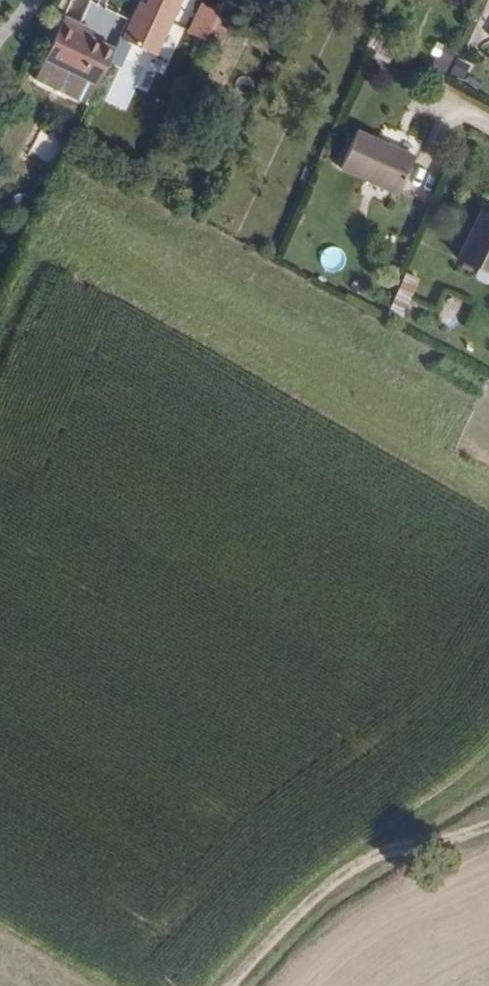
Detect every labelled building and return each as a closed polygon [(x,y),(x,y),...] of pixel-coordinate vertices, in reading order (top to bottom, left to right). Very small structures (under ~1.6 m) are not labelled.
[(155,54),(180,0),(141,0),(123,39),(155,54)] [(194,21),(206,27),(217,4),(208,0),(204,0),(194,21)] [(225,36),(238,9),(223,2),(211,29),(225,36)] [(68,19),(48,60),(38,80),(88,104),(115,49),(90,37),(76,30),(79,24),(68,19)] [(90,37),(93,31),(79,24),(76,30),(90,37)] [(212,41),(221,45),(225,36),(211,29),(206,39),(204,43),(210,46),(212,41)] [(340,168),(398,194),(415,156),(357,130),(340,168)] [(481,211),(458,258),(488,274),(488,213),(488,214),(481,211)] [(418,280),(405,275),(386,317),(399,322),(418,280)]
